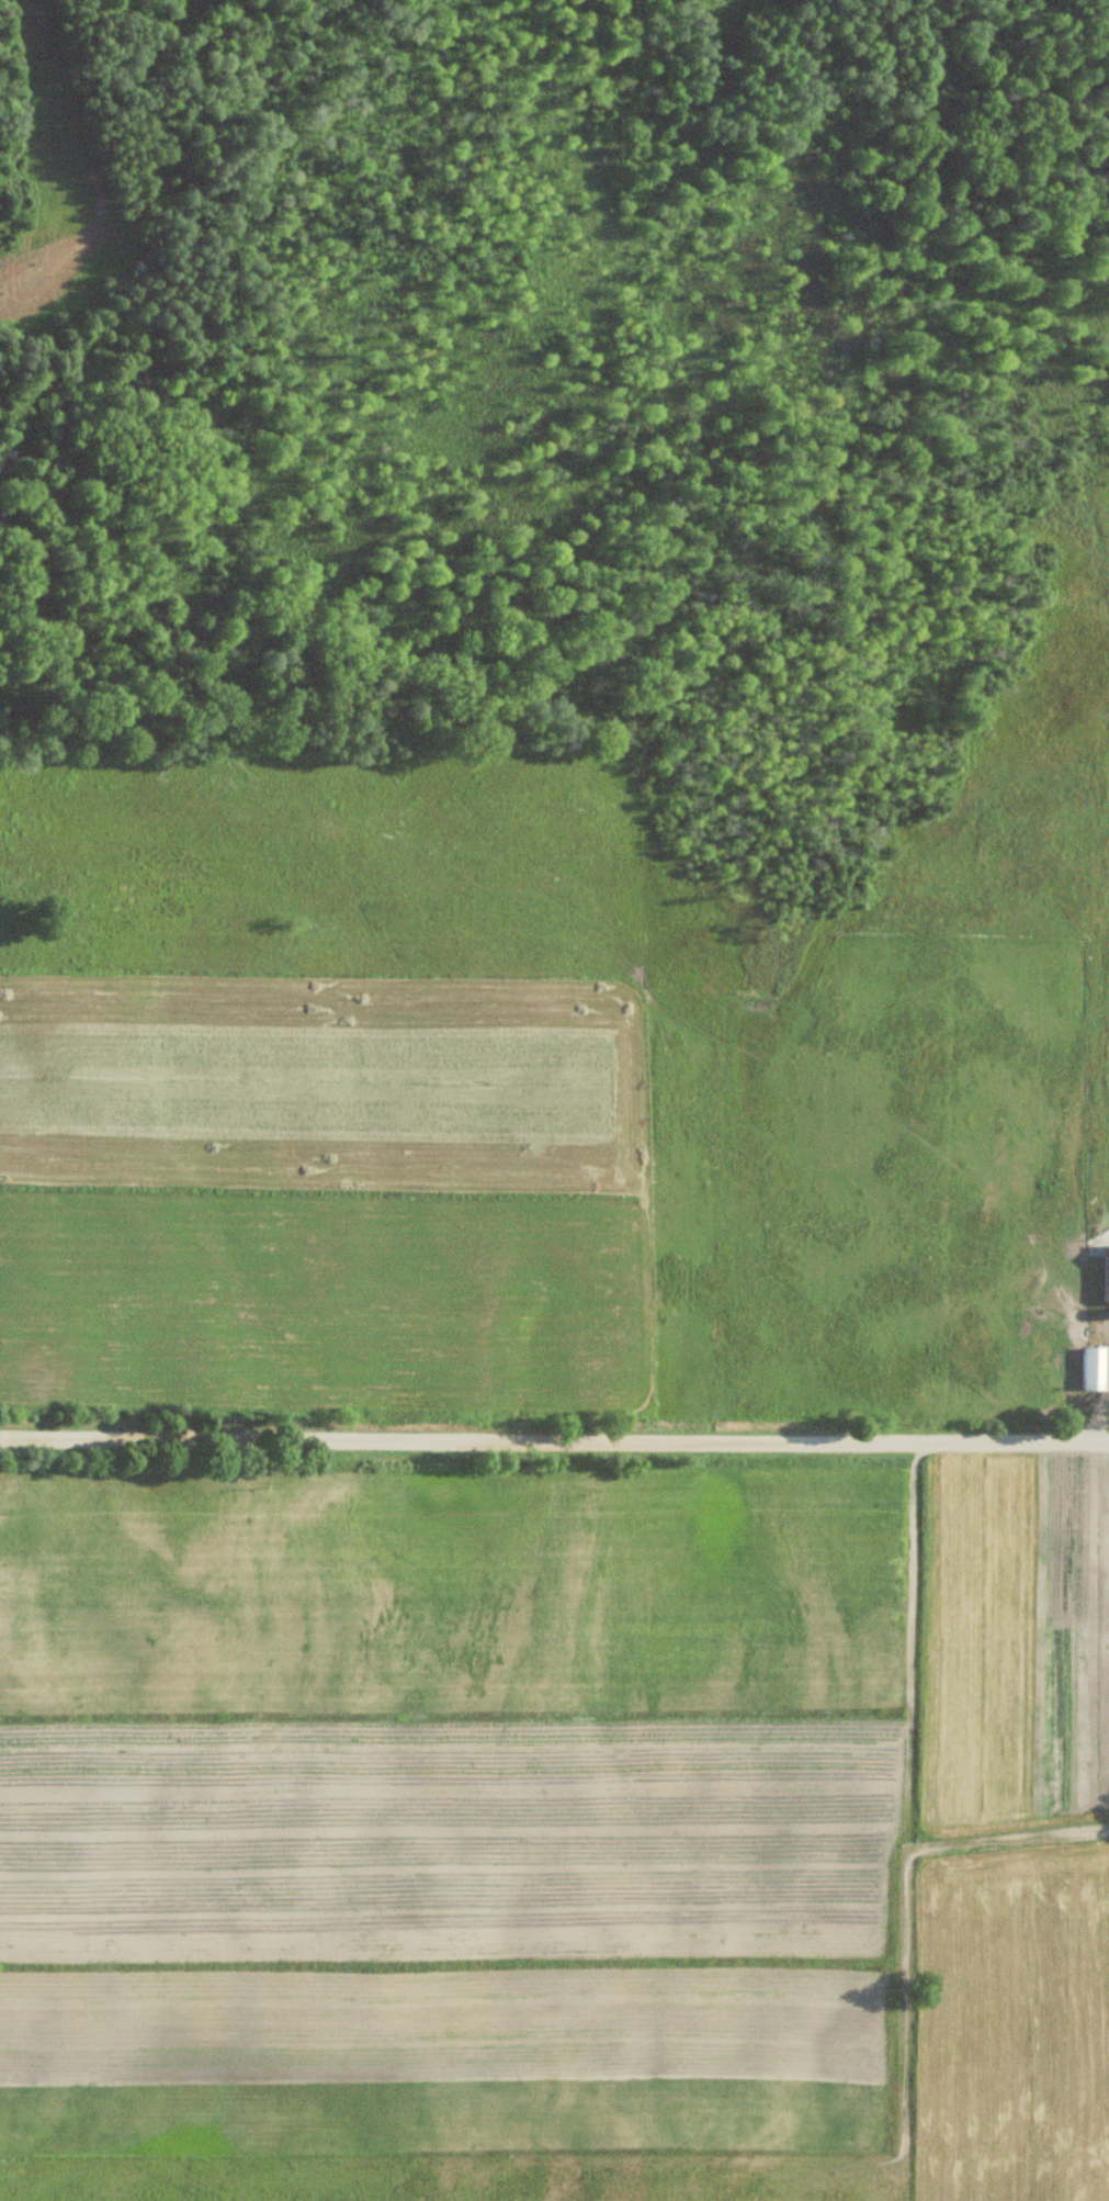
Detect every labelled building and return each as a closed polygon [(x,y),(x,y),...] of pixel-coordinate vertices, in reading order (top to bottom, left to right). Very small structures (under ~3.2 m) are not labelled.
[(1097,1245),(1096,1303),(1108,1303),(1108,1245),(1097,1245)] [(1077,1390),(1100,1390),(1099,1347),(1077,1347),(1077,1390)]
